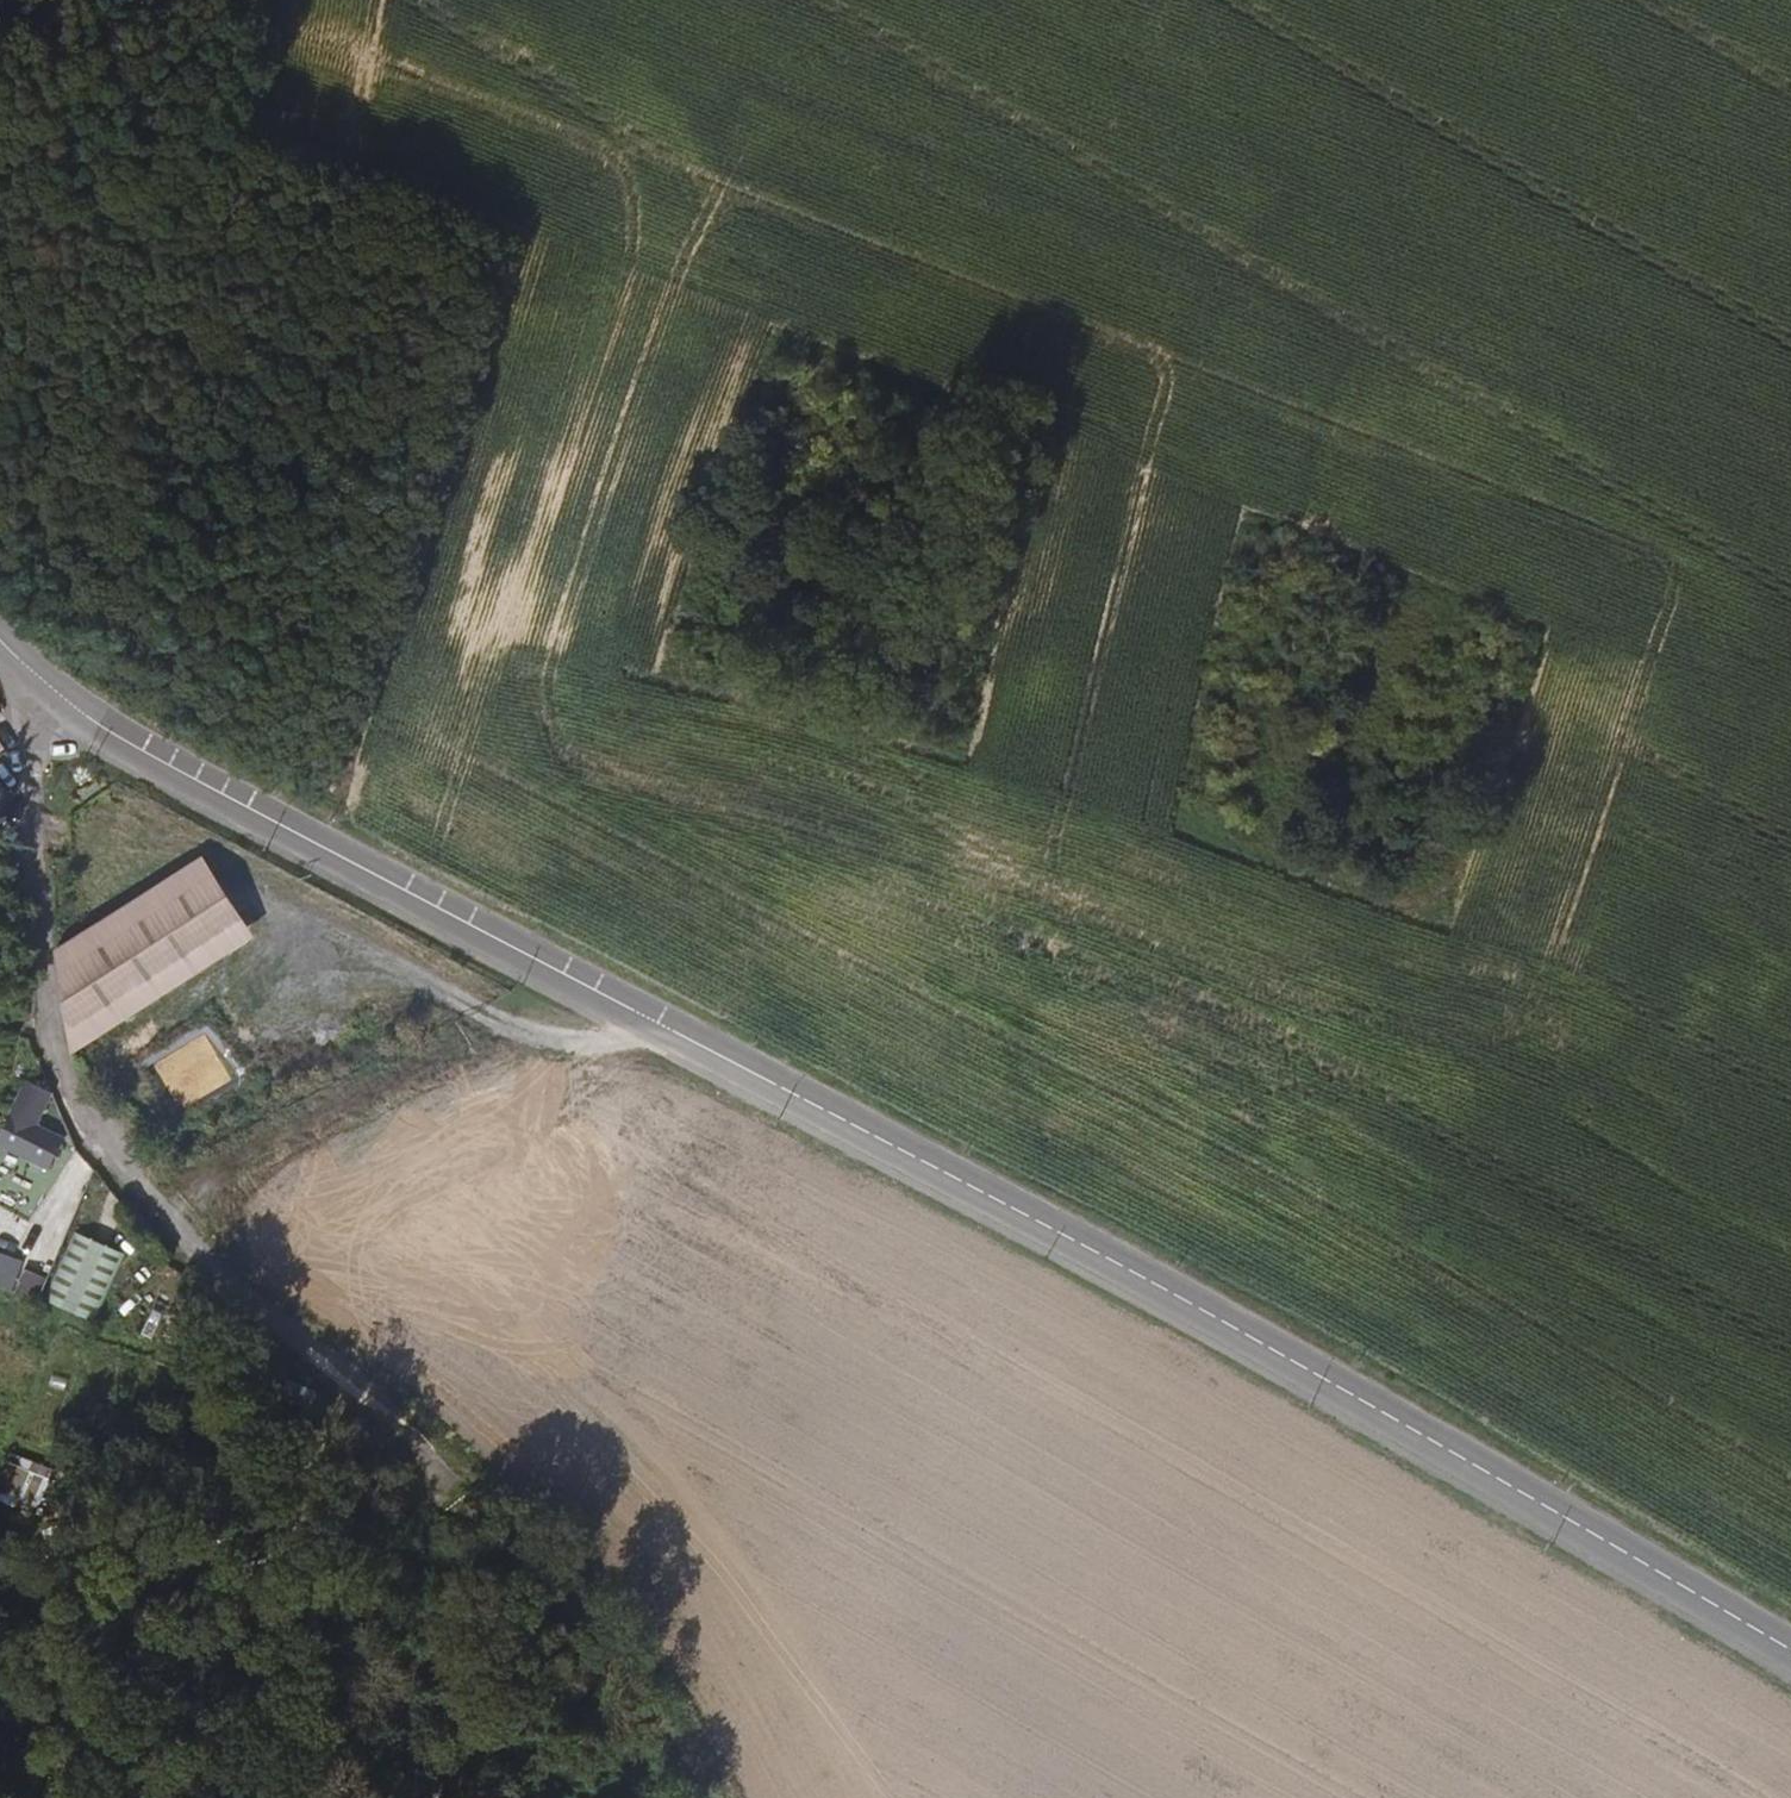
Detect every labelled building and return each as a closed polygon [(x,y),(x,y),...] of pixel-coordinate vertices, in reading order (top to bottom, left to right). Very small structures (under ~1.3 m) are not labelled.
[(90,1053),(269,935),(213,851),(72,941),(83,1035),(90,1053)] [(0,1142),(0,1152),(1,1153),(0,1155),(0,1199),(38,1216),(71,1140),(46,1128),(59,1099),(26,1084),(0,1142)] [(76,1232),(46,1301),(95,1322),(125,1254),(76,1232)]
